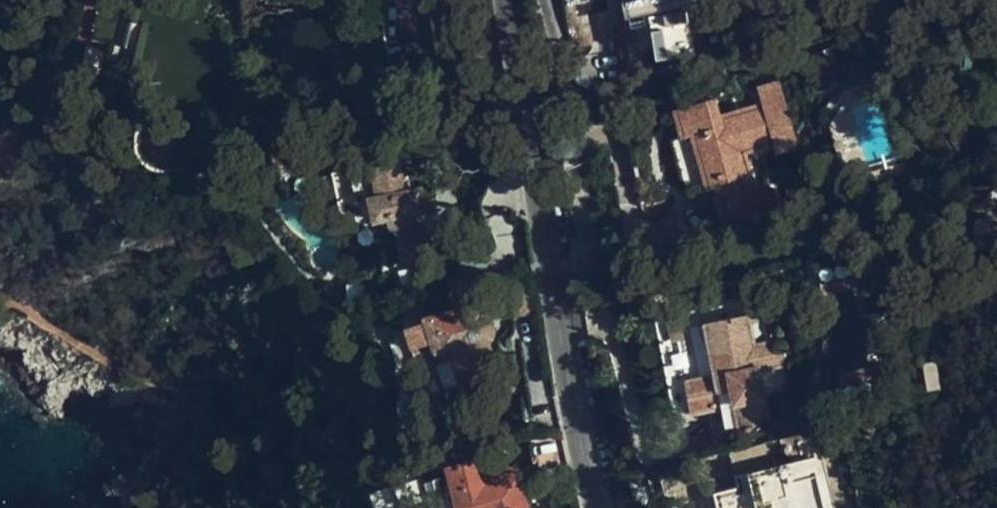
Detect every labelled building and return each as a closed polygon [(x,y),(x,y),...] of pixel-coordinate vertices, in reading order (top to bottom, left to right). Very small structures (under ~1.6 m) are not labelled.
[(419,5),(418,0),(396,0),(397,9),(419,5)] [(621,60),(648,56),(649,60),(682,51),(680,42),(716,32),(713,9),(728,7),(727,0),(612,0),(621,60)] [(724,113),(719,98),(677,110),(685,137),(674,140),(688,187),(706,182),(708,189),(719,187),(732,231),(784,215),(776,187),(758,191),(747,152),(776,145),(779,155),(800,149),(779,80),(758,86),(764,102),(724,113)] [(417,222),(407,184),(403,185),(399,171),(395,156),(389,158),(385,143),(366,148),(371,167),(334,177),(343,213),(348,218),(351,217),(359,216),(361,226),(391,218),(395,227),(417,222)] [(371,167),(366,148),(365,149),(368,161),(342,167),(342,169),(326,172),(334,206),(337,211),(341,214),(348,218),(343,213),(334,177),(371,167)] [(403,185),(407,184),(404,170),(399,171),(403,185)] [(359,216),(351,217),(356,236),(359,240),(363,243),(368,244),(391,238),(390,233),(418,227),(417,222),(395,227),(391,218),(361,226),(359,216)] [(511,274),(527,270),(521,239),(504,242),(511,274)] [(852,289),(845,260),(816,266),(824,296),(852,289)] [(488,377),(494,369),(487,344),(493,340),(495,331),(486,299),(426,315),(436,351),(439,355),(447,357),(453,355),(461,384),(488,377)] [(665,374),(673,418),(731,407),(735,431),(771,424),(761,371),(784,367),(780,344),(756,348),(755,339),(750,339),(746,318),(713,324),(710,308),(661,317),(671,373),(665,374)] [(730,453),(736,478),(748,475),(750,484),(706,495),(709,507),(798,507),(787,465),(771,469),(766,445),(730,453)] [(422,475),(430,507),(529,507),(517,465),(488,472),(484,459),(422,475)]
